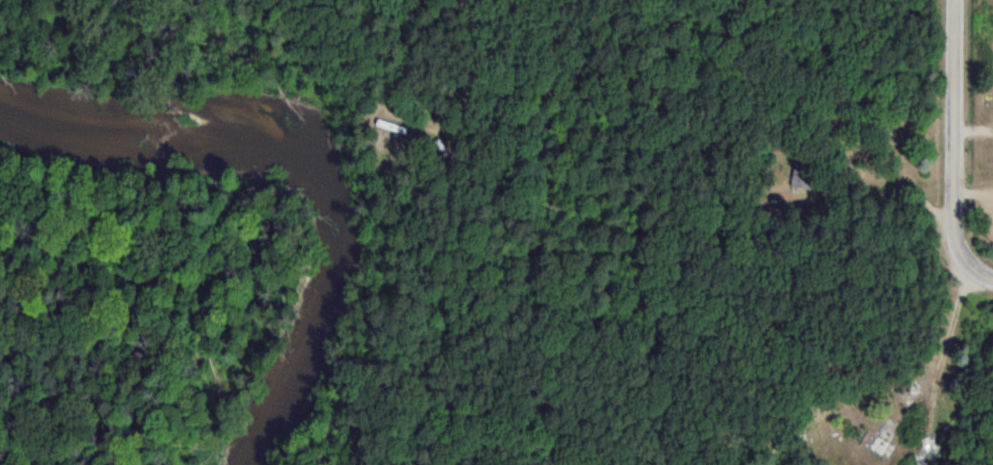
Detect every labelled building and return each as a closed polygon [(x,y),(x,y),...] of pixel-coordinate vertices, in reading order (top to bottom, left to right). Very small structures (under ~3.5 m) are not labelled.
[(792,187),(805,187),(805,172),(792,172),(792,187)]
